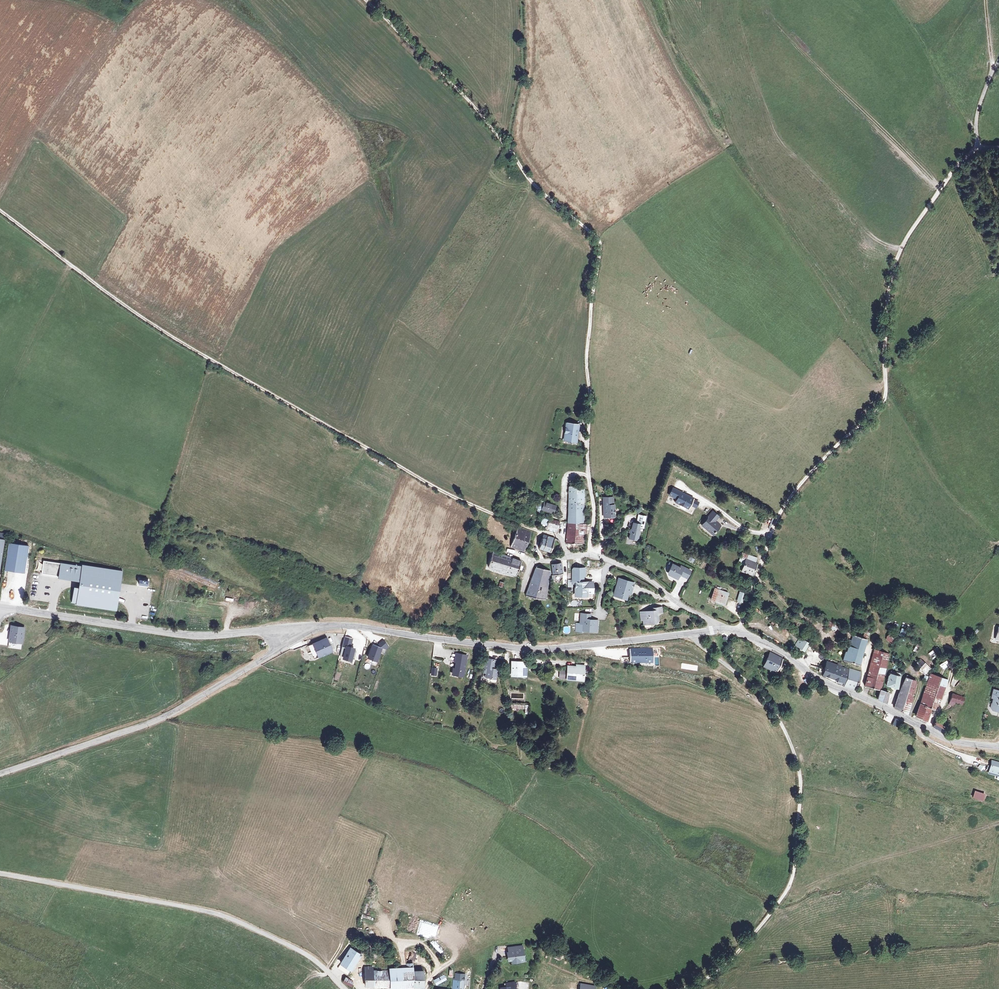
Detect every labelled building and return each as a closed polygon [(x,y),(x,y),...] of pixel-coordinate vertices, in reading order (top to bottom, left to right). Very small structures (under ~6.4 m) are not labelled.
[(578,424),(566,422),(564,438),(576,440),(578,424)] [(568,514),(568,522),(575,523),(583,523),(583,520),(583,516),(583,508),(583,501),(582,487),(577,487),(577,484),(569,483),(569,487),(568,486),(568,489),(569,492),(569,498),(568,506),(568,514)] [(700,500),(672,487),(669,495),(676,499),(675,502),(690,509),(691,506),(696,508),(700,500)] [(554,506),(543,503),(541,509),(552,513),(554,506)] [(613,505),(603,505),(603,518),(613,517),(613,505)] [(719,516),(712,510),(707,517),(709,518),(702,525),(712,534),(719,526),(714,522),(719,516)] [(639,514),(636,523),(639,524),(639,527),(643,527),(646,515),(639,514)] [(559,522),(549,519),(547,529),(557,532),(559,522)] [(639,524),(636,523),(631,522),(630,528),(627,531),(629,532),(627,538),(637,540),(639,527),(639,524)] [(530,532),(518,528),(511,545),(523,550),(530,532)] [(583,529),(567,528),(566,543),(571,543),(571,544),(572,545),(573,546),(574,545),(575,544),(575,543),(582,544),(582,533),(582,531),(583,529)] [(550,551),(554,538),(549,536),(547,535),(546,540),(542,538),(539,548),(550,551)] [(9,543),(5,570),(25,573),(29,546),(9,543)] [(521,561),(493,552),(488,565),(500,569),(499,571),(515,576),(521,561)] [(754,563),(757,557),(747,554),(745,560),(754,563)] [(740,557),(737,564),(743,566),(745,560),(740,557)] [(754,563),(745,560),(743,566),(741,570),(753,574),(757,564),(754,563)] [(78,605),(76,604),(76,605),(117,611),(115,611),(118,590),(121,572),(123,572),(123,571),(82,565),(82,566),(83,566),(83,567),(62,563),(62,564),(44,561),(42,574),(53,576),(76,579),(76,581),(81,582),(81,586),(80,590),(75,589),(73,602),(72,602),(72,603),(78,604),(78,605)] [(561,563),(552,564),(553,574),(562,573),(561,563)] [(690,570),(680,566),(679,568),(672,564),(671,567),(670,569),(668,571),(668,572),(668,574),(669,575),(670,576),(672,577),(676,579),(678,575),(686,578),(690,570)] [(549,571),(536,568),(525,596),(544,598),(549,571)] [(580,592),(585,592),(591,592),(591,583),(580,582),(580,576),(583,576),(583,568),(571,568),(571,584),(574,584),(573,596),(580,596),(580,592)] [(618,584),(616,583),(615,586),(618,587),(615,595),(625,598),(627,590),(630,591),(632,582),(620,578),(618,584)] [(728,593),(715,588),(711,599),(723,603),(728,593)] [(650,611),(638,612),(639,620),(642,620),(642,624),(650,624),(651,620),(657,620),(656,613),(661,613),(660,607),(650,608),(650,611)] [(594,626),(598,627),(599,622),(591,621),(592,616),(582,615),(581,625),(577,625),(576,633),(583,633),(583,631),(594,632),(594,626)] [(871,628),(862,625),(860,631),(865,632),(865,635),(868,636),(871,628)] [(25,628),(12,626),(10,641),(23,643),(25,628)] [(898,643),(904,641),(905,640),(901,635),(895,638),(898,643)] [(861,667),(869,642),(858,638),(854,636),(845,662),(852,664),(851,666),(855,667),(855,665),(861,667)] [(892,646),(896,641),(889,636),(886,640),(892,646)] [(353,639),(345,637),(342,648),(345,648),(346,646),(351,647),(353,639)] [(325,638),(312,644),(317,657),(331,651),(325,638)] [(800,639),(794,647),(804,654),(810,646),(808,644),(800,639)] [(389,647),(383,640),(376,646),(383,648),(381,653),(384,654),(386,650),(389,647)] [(376,646),(372,644),(367,659),(378,663),(381,653),(383,648),(376,646)] [(356,649),(351,647),(346,646),(345,648),(342,660),(352,662),(356,649)] [(651,649),(630,649),(630,661),(651,661),(651,649)] [(864,684),(878,689),(886,662),(889,654),(875,650),(864,684)] [(780,657),(769,652),(763,667),(774,672),(780,657)] [(457,654),(454,653),(453,662),(454,662),(453,669),(452,668),(451,673),(456,674),(456,676),(461,677),(465,655),(457,654)] [(966,653),(958,662),(964,668),(972,659),(966,653)] [(920,658),(916,662),(919,665),(918,667),(925,673),(930,667),(920,658)] [(494,662),(485,660),(481,678),(485,679),(485,677),(494,679),(496,671),(492,670),(494,662)] [(830,662),(824,675),(841,683),(847,683),(858,685),(861,673),(862,671),(847,666),(847,669),(830,662)] [(524,664),(510,663),(510,675),(523,676),(524,664)] [(566,672),(558,671),(558,679),(571,680),(571,679),(582,680),(583,667),(576,666),(576,668),(567,667),(566,672)] [(895,689),(899,690),(902,680),(891,676),(887,686),(891,688),(891,690),(894,692),(895,689)] [(908,676),(896,708),(909,713),(914,698),(913,698),(918,684),(911,682),(912,678),(908,676)] [(949,682),(932,677),(917,717),(927,720),(931,710),(938,712),(949,682)] [(878,689),(875,697),(884,701),(887,693),(878,689)] [(964,696),(952,692),(949,703),(953,705),(955,700),(962,702),(964,696)] [(938,721),(937,725),(947,730),(949,726),(938,721)] [(989,763),(987,768),(990,768),(989,771),(998,774),(998,761),(993,760),(992,764),(989,763)] [(350,948),(340,963),(350,970),(360,954),(350,948)] [(521,948),(507,949),(508,962),(511,962),(511,965),(518,964),(518,961),(523,961),(523,952),(521,952),(521,948)] [(364,986),(389,988),(388,969),(373,970),(373,966),(363,966),(364,986)] [(421,988),(421,972),(414,972),(414,970),(412,970),(412,967),(388,967),(388,969),(389,988),(390,988),(421,988)] [(443,976),(434,979),(433,980),(436,985),(445,980),(443,976)] [(351,981),(344,977),(342,982),(350,987),(351,985),(351,981)] [(455,978),(453,988),(462,988),(463,979),(455,978)]
